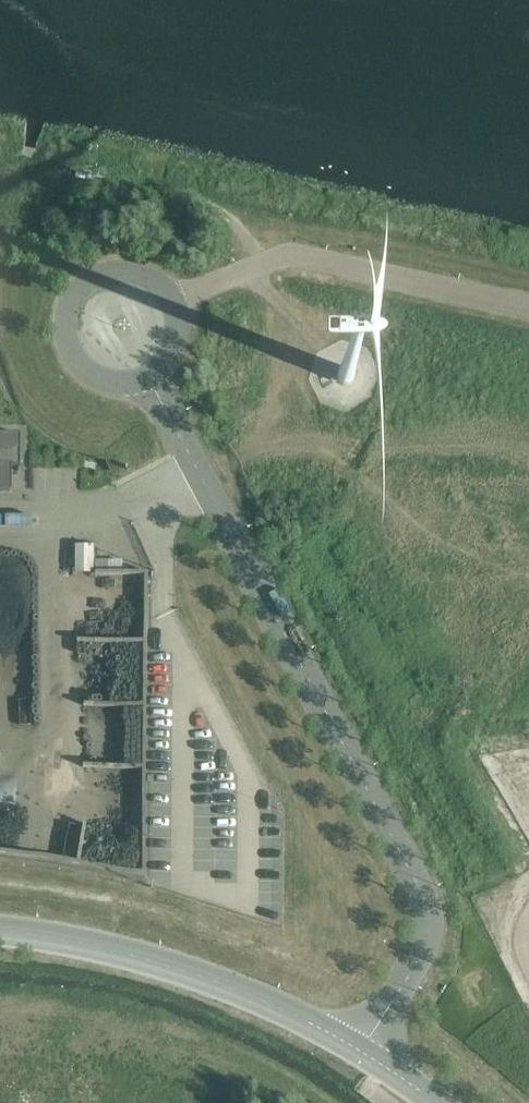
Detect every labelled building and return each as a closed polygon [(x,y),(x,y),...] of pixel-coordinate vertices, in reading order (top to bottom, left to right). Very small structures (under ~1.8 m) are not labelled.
[(20,434),(0,434),(0,492),(11,492),(11,471),(20,471),(20,434)] [(116,558),(96,558),(96,542),(76,542),(76,570),(116,570),(116,558)]
